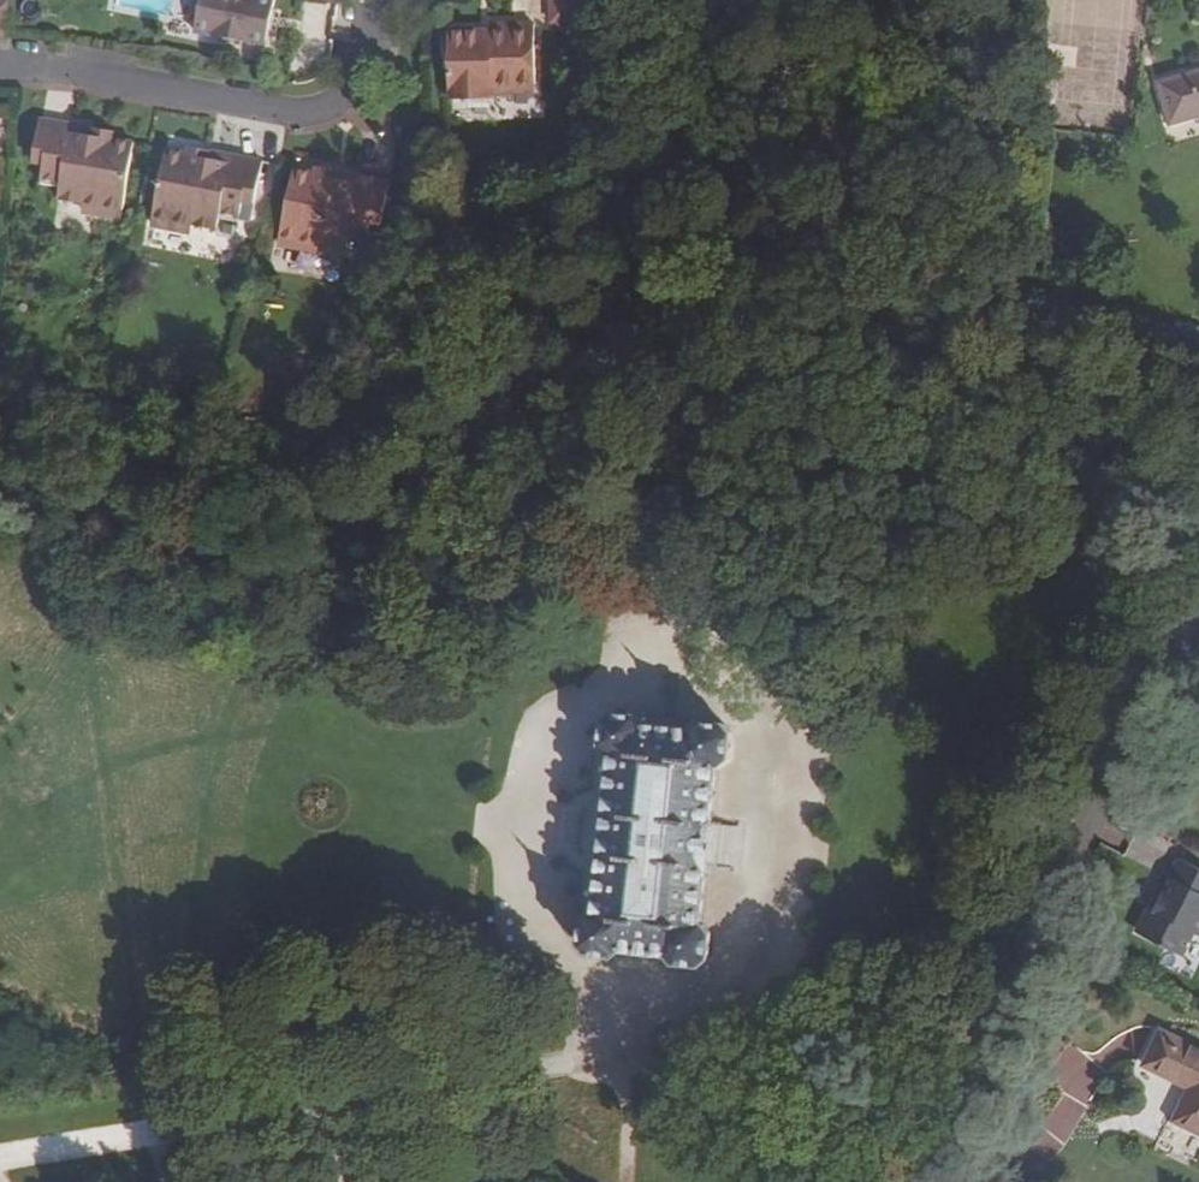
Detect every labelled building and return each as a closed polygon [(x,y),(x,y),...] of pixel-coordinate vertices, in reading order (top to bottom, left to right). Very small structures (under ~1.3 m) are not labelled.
[(267,8),(268,0),(190,0),(188,2),(186,14),(191,23),(190,36),(216,38),(219,45),(223,46),(230,46),(236,42),(263,45),(265,30),(259,24),(259,14),(267,8)] [(597,0),(555,0),(555,20),(597,19),(597,0)] [(259,24),(265,30),(267,8),(259,14),(259,24)] [(497,82),(541,82),(539,23),(496,24),(496,29),(496,34),(484,34),(485,29),(454,29),(454,98),(498,96),(498,90),(497,82)] [(1175,83),(1191,127),(1198,124),(1198,75),(1175,83)] [(497,82),(498,90),(541,89),(541,82),(497,82)] [(92,215),(131,219),(138,151),(118,149),(118,141),(96,138),(95,146),(74,144),(74,136),(43,133),(39,177),(49,178),(48,192),(68,194),(67,201),(66,213),(92,215)] [(95,146),(96,138),(74,136),(74,144),(95,146)] [(229,215),(248,217),(250,204),(261,205),(268,163),(236,158),(235,165),(214,162),(214,154),(193,152),(192,160),(172,156),(161,224),(199,230),(226,234),(228,222),(229,215)] [(235,165),(236,158),(214,154),(214,162),(235,165)] [(356,229),(377,233),(380,219),(390,220),(397,179),(366,173),(364,181),(343,177),(344,168),(324,165),(323,172),(302,169),(290,236),(328,243),(353,248),(356,236),(356,229)] [(364,181),(366,173),(344,168),(343,177),(364,181)] [(68,194),(48,192),(47,199),(67,201),(68,194)] [(131,219),(92,215),(92,225),(131,228),(131,219)] [(229,215),(228,222),(247,223),(248,217),(229,215)] [(199,230),(161,224),(160,232),(197,238),(199,230)] [(356,229),(356,236),(376,239),(377,233),(356,229)] [(328,243),(290,236),(288,244),(326,252),(328,243)] [(578,862),(577,872),(572,917),(579,923),(577,947),(583,956),(611,958),(618,951),(664,956),(670,964),(699,967),(707,961),(709,934),(701,924),(717,767),(728,758),(730,735),(721,723),(698,721),(693,727),(644,722),(638,714),(610,711),(601,719),(598,745),(590,749),(586,785),(585,796),(578,862)] [(1184,952),(1196,929),(1198,930),(1198,864),(1181,855),(1171,875),(1173,876),(1157,908),(1155,907),(1148,910),(1141,923),(1143,931),(1184,952)] [(1142,1066),(1189,1087),(1173,1121),(1198,1134),(1198,1048),(1159,1029),(1142,1066)]
